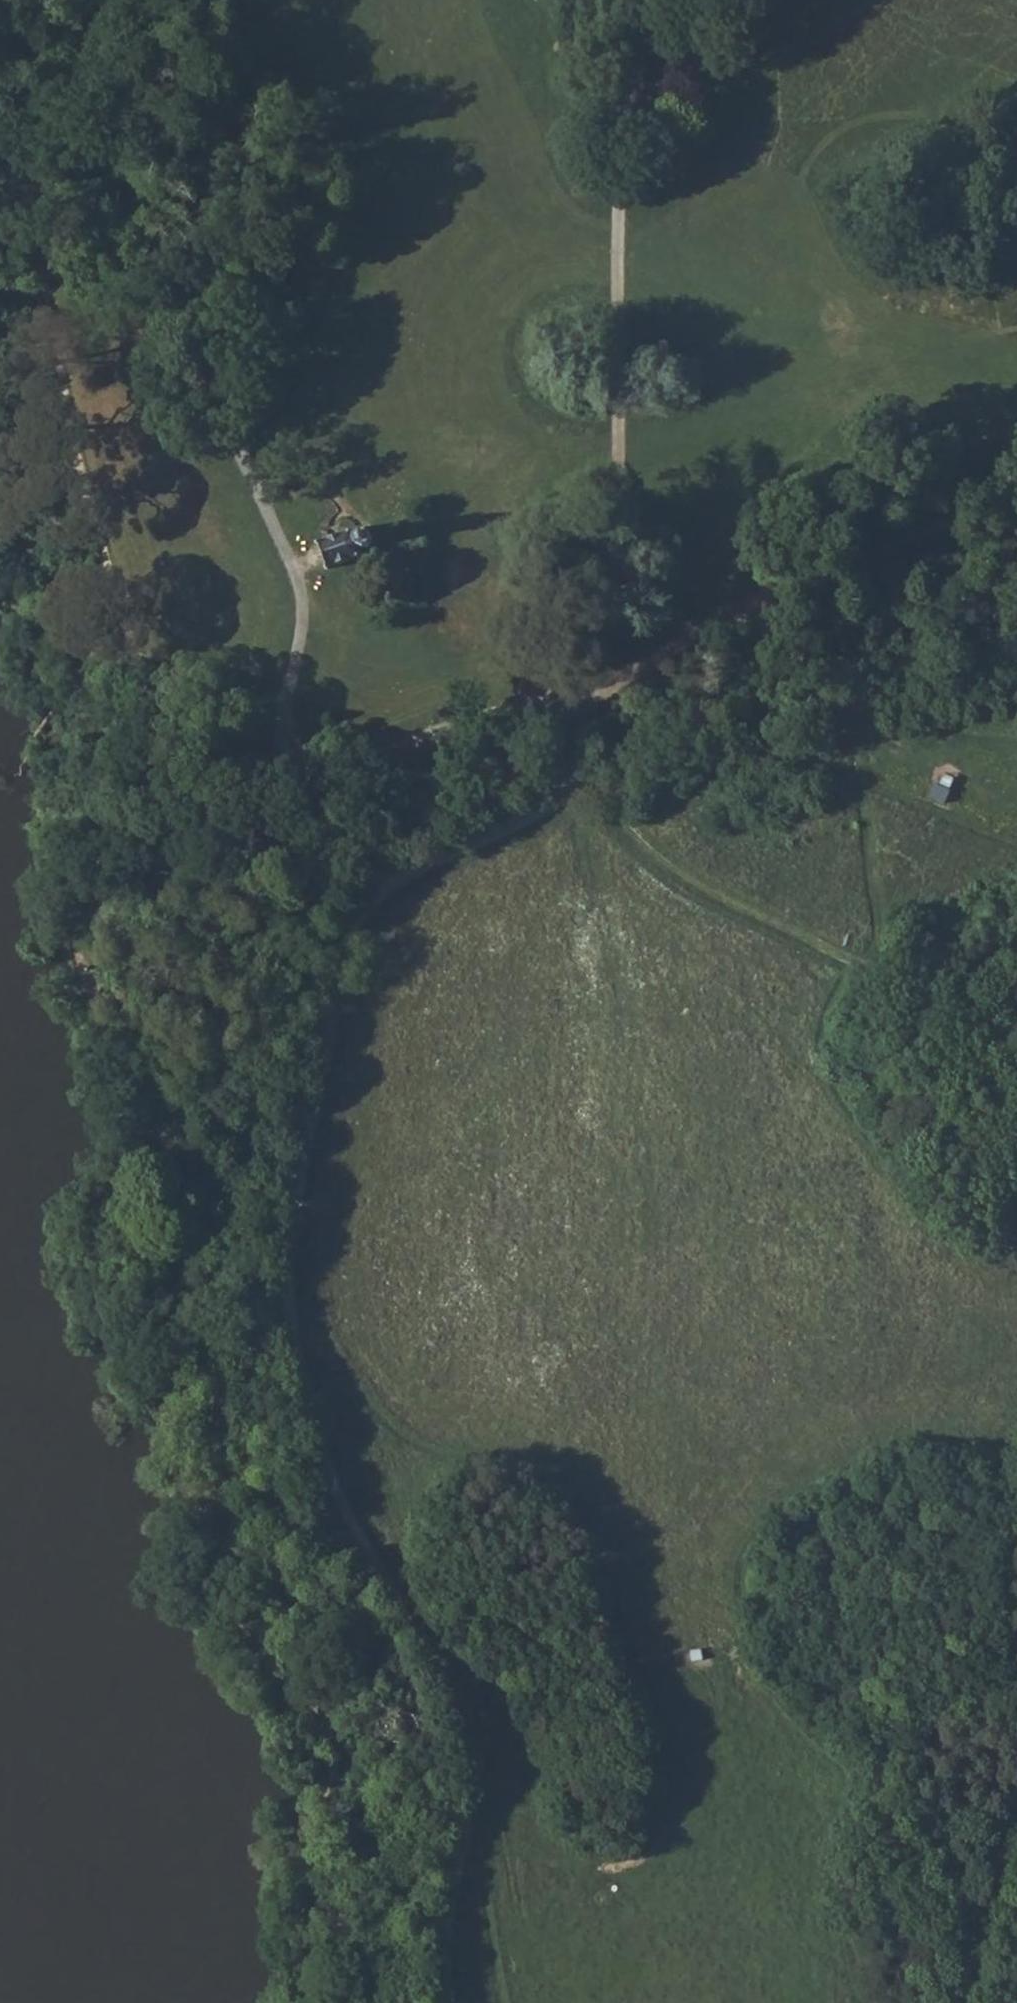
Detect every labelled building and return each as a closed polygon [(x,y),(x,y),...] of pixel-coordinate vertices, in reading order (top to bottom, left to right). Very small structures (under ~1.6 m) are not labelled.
[(370,546),(373,540),(371,534),(364,532),(357,535),(348,529),(347,532),(320,542),(317,540),(315,544),(319,545),(326,565),(324,568),(328,570),(329,566),(356,557),(359,558),(362,548),(370,546)]
